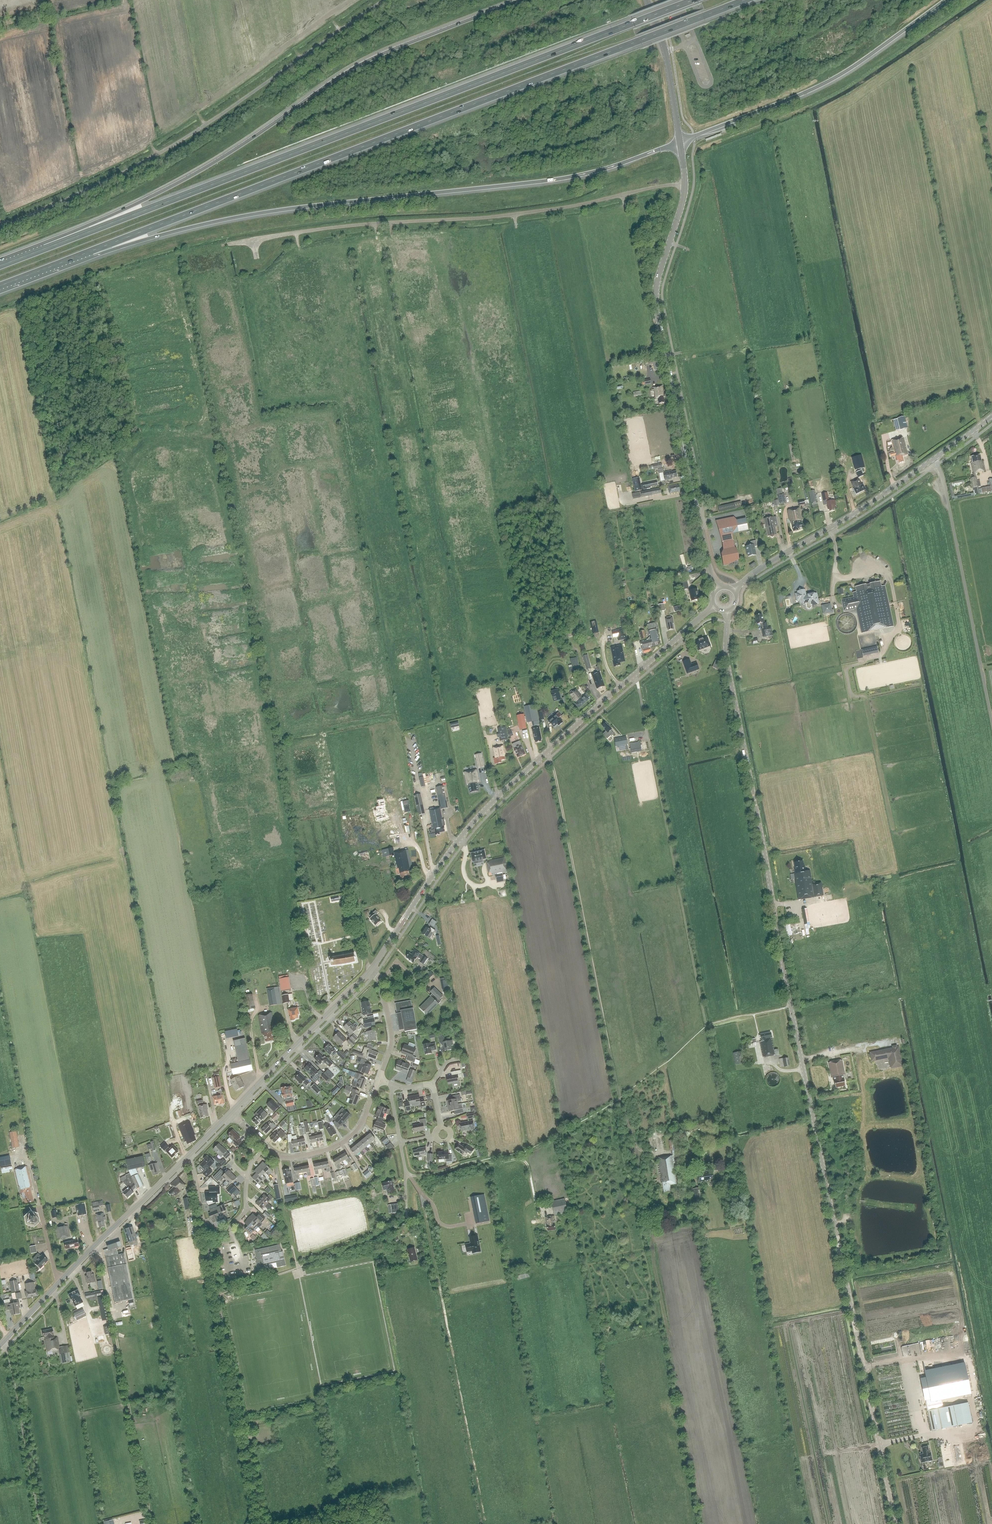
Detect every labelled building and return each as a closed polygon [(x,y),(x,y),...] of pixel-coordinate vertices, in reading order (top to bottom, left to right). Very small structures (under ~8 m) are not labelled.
[(663,397),(665,396),(663,386),(652,388),(653,390),(654,390),(655,397),(654,398),(655,400),(658,399),(659,404),(664,403),(663,397)] [(900,430),(908,428),(905,417),(897,419),(900,430)] [(902,456),(907,455),(903,438),(891,441),(894,453),(892,453),(889,454),(890,456),(893,456),(895,455),(897,461),(898,461),(899,463),(904,462),(902,456)] [(865,467),(862,454),(851,456),(853,469),(865,467)] [(971,463),(974,473),(984,471),(982,461),(981,461),(980,455),(971,457),(972,462),(971,463)] [(672,478),(677,477),(676,471),(672,472),(671,471),(663,472),(664,473),(660,473),(661,478),(664,477),(665,481),(669,480),(669,479),(672,479),(672,478)] [(632,479),(635,492),(642,490),(639,477),(632,479)] [(977,477),(970,478),(974,496),(980,494),(979,494),(982,493),(981,488),(978,489),(978,487),(981,486),(979,480),(977,480),(977,477)] [(851,482),(854,489),(862,485),(858,478),(851,482)] [(658,485),(657,481),(642,484),(643,489),(650,487),(658,485)] [(678,491),(680,491),(679,486),(677,486),(677,485),(668,487),(670,494),(679,492),(678,491)] [(862,485),(854,489),(856,494),(865,490),(863,485),(862,485)] [(641,492),(642,497),(661,493),(660,488),(641,492)] [(815,490),(809,492),(811,503),(817,502),(815,490)] [(779,504),(786,503),(784,493),(777,495),(779,504)] [(834,508),(836,508),(835,500),(829,501),(828,500),(829,500),(827,493),(822,494),(823,501),(826,500),(826,502),(828,510),(829,509),(830,511),(834,510),(834,508)] [(742,507),(741,501),(718,506),(719,512),(742,507)] [(798,529),(803,528),(802,523),(801,523),(801,521),(802,521),(800,508),(788,511),(790,521),(791,523),(792,523),(793,531),(798,531),(798,529)] [(778,526),(776,520),(776,516),(764,519),(768,537),(769,536),(772,538),(774,535),(776,535),(775,527),(778,526)] [(725,554),(722,555),(722,554),(724,565),(728,564),(727,561),(738,559),(737,551),(736,551),(736,552),(735,552),(731,534),(748,530),(746,518),(733,521),(733,517),(716,520),(717,522),(721,536),(722,536),(725,554)] [(746,546),(748,557),(756,555),(754,547),(757,546),(756,540),(750,542),(751,545),(746,546)] [(862,633),(893,626),(884,586),(881,587),(880,582),(855,587),(856,592),(853,593),(854,597),(842,600),(844,611),(857,608),(862,633)] [(691,601),(699,599),(697,589),(689,591),(691,601)] [(800,600),(800,603),(805,602),(806,607),(807,608),(808,609),(809,609),(810,608),(811,608),(811,606),(811,605),(818,603),(816,593),(805,596),(804,590),(798,591),(798,593),(796,594),(797,600),(800,600)] [(821,604),(823,614),(832,613),(831,603),(821,604)] [(755,616),(757,624),(762,623),(763,629),(762,629),(763,637),(772,635),(771,627),(768,628),(766,622),(764,622),(763,617),(762,617),(762,614),(758,615),(758,614),(756,615),(755,616)] [(590,622),(591,628),(593,634),(599,632),(596,621),(590,622)] [(657,622),(647,625),(648,630),(647,630),(649,638),(648,638),(648,639),(646,639),(640,641),(643,654),(651,651),(650,647),(660,644),(656,628),(658,628),(657,622)] [(566,628),(569,637),(575,635),(573,626),(566,628)] [(616,630),(616,631),(617,637),(618,641),(625,639),(625,638),(626,637),(624,628),(616,630)] [(698,651),(711,646),(707,637),(695,642),(698,651)] [(613,661),(614,667),(620,665),(620,662),(625,661),(622,645),(611,647),(613,661)] [(877,646),(861,649),(863,656),(878,653),(877,646)] [(578,657),(570,659),(573,672),(581,670),(578,657)] [(689,659),(682,662),(687,674),(699,669),(696,662),(691,664),(689,659)] [(604,686),(599,672),(591,675),(596,689),(597,689),(598,690),(600,689),(600,688),(604,686)] [(558,689),(551,691),(552,693),(551,693),(552,696),(553,696),(554,702),(561,700),(558,689)] [(576,689),(573,692),(571,691),(569,693),(570,694),(569,695),(574,701),(575,701),(576,703),(575,704),(579,708),(589,699),(585,695),(583,697),(576,689)] [(536,708),(528,710),(531,722),(538,720),(536,708)] [(558,713),(556,715),(549,721),(554,727),(557,724),(559,726),(562,723),(558,718),(561,716),(558,713)] [(603,734),(607,739),(613,733),(611,730),(612,729),(609,727),(605,723),(602,726),(605,729),(604,729),(606,731),(603,734)] [(506,733),(505,727),(498,728),(499,734),(497,734),(497,738),(499,737),(500,741),(508,740),(507,733),(506,733)] [(540,740),(541,739),(539,729),(532,731),(534,741),(536,741),(536,742),(540,742),(540,740)] [(626,736),(614,739),(616,752),(628,749),(626,736)] [(525,754),(521,745),(519,741),(512,744),(515,752),(516,754),(518,757),(521,755),(523,756),(524,755),(524,754),(525,754)] [(640,742),(629,744),(631,753),(642,751),(640,742)] [(493,748),(495,758),(493,759),(495,764),(501,763),(501,760),(505,760),(504,755),(505,754),(503,746),(493,748)] [(477,783),(479,782),(476,770),(464,772),(467,785),(468,784),(470,793),(478,791),(477,783)] [(440,808),(434,809),(438,827),(439,833),(445,832),(444,826),(445,825),(444,820),(442,820),(440,810),(447,808),(443,786),(436,787),(440,808)] [(414,795),(418,815),(425,813),(420,794),(414,795)] [(383,806),(381,796),(375,798),(376,804),(373,804),(374,808),(372,808),(375,821),(385,818),(382,806),(383,806)] [(435,836),(440,835),(439,833),(438,827),(434,809),(429,810),(432,825),(431,825),(432,827),(431,827),(432,829),(430,830),(429,831),(430,833),(431,834),(435,833),(435,836)] [(392,835),(411,831),(408,814),(389,818),(392,835)] [(382,845),(389,844),(389,839),(392,838),(392,835),(381,837),(382,845)] [(408,850),(394,853),(393,848),(382,850),(384,858),(394,855),(397,866),(395,866),(397,875),(400,874),(401,880),(411,878),(410,871),(413,870),(408,850)] [(471,854),(472,861),(472,862),(473,862),(474,864),(478,863),(478,861),(486,859),(486,858),(484,851),(484,850),(471,853),(471,854)] [(505,858),(486,861),(489,876),(507,872),(505,858)] [(798,899),(823,895),(821,883),(812,884),(810,870),(805,871),(804,865),(803,865),(803,861),(794,862),(795,869),(794,869),(795,874),(794,874),(798,899)] [(496,879),(497,882),(504,881),(502,874),(495,875),(496,879)] [(802,909),(805,929),(810,928),(807,908),(802,909)] [(377,913),(376,911),(369,916),(371,918),(370,919),(376,925),(381,922),(380,921),(381,921),(376,914),(377,913)] [(429,938),(435,930),(431,927),(429,930),(426,927),(422,934),(427,937),(429,938)] [(419,953),(415,950),(412,953),(411,955),(409,953),(408,954),(407,954),(406,956),(407,956),(406,958),(409,960),(413,963),(417,957),(421,959),(420,962),(423,964),(427,958),(424,956),(423,956),(419,953)] [(349,963),(356,962),(354,953),(348,955),(342,956),(337,956),(334,957),(329,957),(330,966),(335,965),(338,965),(343,964),(349,963)] [(447,980),(440,981),(442,990),(448,989),(447,980)] [(266,988),(269,1006),(282,1004),(279,986),(266,988)] [(439,1004),(441,1001),(439,1000),(443,996),(434,988),(430,992),(433,994),(430,996),(431,997),(420,1008),(427,1015),(439,1004)] [(405,1032),(417,1029),(413,1008),(412,1008),(411,1000),(395,1003),(400,1030),(404,1029),(405,1032)] [(368,1016),(372,1015),(370,1006),(369,1001),(361,1003),(362,1008),(363,1016),(368,1015),(368,1016)] [(298,1014),(299,1014),(298,1008),(288,1010),(289,1016),(290,1020),(291,1020),(292,1021),(294,1020),(295,1020),(295,1019),(299,1018),(298,1014)] [(275,1038),(278,1038),(277,1034),(275,1034),(274,1030),(275,1030),(272,1013),(258,1015),(262,1034),(263,1036),(264,1036),(265,1042),(275,1040),(275,1038)] [(369,1019),(363,1020),(365,1028),(375,1026),(374,1020),(369,1021),(369,1019)] [(354,1043),(358,1039),(354,1035),(353,1035),(352,1033),(356,1029),(349,1022),(344,1027),(352,1036),(350,1038),(354,1043)] [(228,1037),(241,1036),(240,1029),(227,1030),(228,1037)] [(369,1041),(376,1040),(375,1030),(366,1032),(367,1035),(368,1035),(369,1041)] [(341,1045),(346,1040),(339,1032),(333,1038),(341,1045)] [(763,1057),(779,1054),(778,1049),(774,1050),(772,1038),(770,1032),(760,1034),(761,1041),(760,1042),(763,1057)] [(451,1050),(450,1046),(453,1045),(452,1041),(450,1041),(449,1041),(445,1041),(445,1038),(442,1035),(438,1036),(440,1043),(443,1042),(445,1051),(451,1050)] [(352,1047),(355,1044),(350,1038),(347,1042),(352,1047)] [(233,1041),(237,1059),(231,1060),(232,1064),(230,1064),(233,1075),(234,1078),(231,1080),(231,1082),(231,1083),(232,1084),(233,1085),(236,1091),(244,1087),(239,1076),(238,1074),(253,1071),(250,1060),(245,1039),(233,1041)] [(433,1050),(436,1050),(435,1043),(430,1044),(430,1043),(423,1045),(425,1054),(432,1053),(431,1050),(433,1050)] [(333,1056),(336,1053),(334,1051),(335,1050),(329,1044),(324,1049),(330,1055),(331,1054),(333,1056)] [(414,1063),(416,1058),(413,1057),(416,1049),(404,1045),(401,1053),(408,1055),(406,1060),(414,1063)] [(365,1047),(362,1054),(352,1050),(351,1054),(367,1060),(368,1057),(376,1060),(378,1053),(369,1050),(370,1049),(365,1047)] [(898,1047),(870,1053),(872,1061),(889,1058),(890,1064),(901,1062),(898,1047)] [(346,1056),(344,1054),(340,1050),(336,1053),(343,1060),(346,1056)] [(733,1053),(736,1065),(744,1063),(741,1051),(733,1053)] [(327,1058),(325,1056),(323,1058),(319,1054),(314,1059),(320,1064),(322,1063),(323,1064),(325,1064),(325,1063),(330,1067),(333,1064),(327,1058)] [(356,1062),(360,1064),(357,1070),(361,1071),(361,1072),(368,1075),(372,1066),(366,1063),(367,1061),(358,1057),(356,1062)] [(779,1059),(781,1067),(790,1065),(788,1057),(779,1059)] [(835,1088),(845,1086),(843,1075),(845,1075),(842,1060),(828,1063),(831,1077),(833,1077),(835,1088)] [(407,1073),(410,1065),(398,1061),(395,1069),(407,1073)] [(320,1075),(315,1070),(309,1064),(305,1069),(308,1072),(307,1072),(309,1075),(310,1074),(313,1077),(311,1079),(315,1083),(320,1079),(318,1077),(320,1075)] [(324,1073),(330,1079),(334,1076),(328,1069),(324,1073)] [(410,1069),(408,1077),(413,1079),(416,1071),(410,1069)] [(458,1078),(462,1077),(461,1070),(451,1072),(452,1076),(447,1077),(449,1084),(459,1082),(458,1078)] [(779,1082),(780,1079),(779,1077),(778,1075),(776,1073),(774,1072),(771,1072),(769,1073),(767,1075),(766,1077),(765,1079),(766,1082),(767,1084),(769,1086),(771,1087),(774,1087),(776,1086),(778,1084),(779,1082)] [(306,1086),(309,1083),(306,1080),(300,1073),(295,1078),(298,1082),(300,1084),(301,1084),(301,1085),(303,1083),(306,1086)] [(321,1076),(326,1081),(327,1081),(331,1084),(333,1082),(324,1073),(321,1076)] [(352,1086),(355,1087),(362,1090),(366,1080),(362,1079),(363,1075),(357,1073),(355,1078),(358,1079),(357,1082),(355,1081),(353,1082),(352,1086)] [(220,1076),(212,1078),(215,1088),(222,1087),(220,1076)] [(311,1087),(317,1094),(318,1093),(319,1094),(321,1092),(320,1091),(321,1091),(314,1084),(311,1087)] [(349,1094),(352,1087),(346,1085),(343,1092),(349,1094)] [(282,1097),(283,1098),(284,1098),(284,1099),(285,1099),(286,1102),(285,1102),(286,1108),(291,1107),(290,1106),(294,1105),(293,1100),(292,1097),(293,1097),(290,1087),(286,1088),(286,1087),(281,1088),(282,1093),(282,1094),(281,1095),(282,1097)] [(352,1093),(350,1099),(348,1098),(346,1102),(349,1103),(348,1103),(356,1106),(357,1102),(358,1102),(360,1096),(358,1095),(359,1092),(353,1089),(351,1093),(352,1093)] [(223,1095),(222,1090),(218,1091),(219,1096),(213,1097),(214,1105),(220,1104),(220,1105),(225,1104),(223,1095)] [(419,1095),(414,1096),(415,1105),(418,1105),(418,1108),(421,1107),(422,1109),(426,1108),(424,1098),(420,1099),(419,1095)] [(447,1101),(448,1106),(457,1104),(457,1102),(461,1101),(460,1098),(460,1095),(452,1096),(452,1100),(447,1101)] [(415,1105),(414,1096),(408,1097),(409,1102),(405,1103),(406,1111),(411,1111),(411,1109),(413,1109),(413,1106),(415,1105)] [(267,1105),(274,1112),(279,1107),(272,1099),(267,1105)] [(201,1118),(209,1116),(207,1109),(208,1109),(207,1104),(204,1105),(203,1100),(197,1101),(198,1106),(201,1118)] [(457,1104),(448,1106),(449,1112),(454,1111),(455,1114),(464,1113),(462,1106),(458,1107),(457,1104)] [(378,1117),(377,1119),(383,1121),(384,1119),(383,1118),(385,1113),(388,1114),(390,1110),(379,1106),(375,1116),(378,1117)] [(254,1115),(256,1117),(252,1121),(257,1125),(263,1119),(268,1115),(261,1108),(254,1115)] [(347,1118),(350,1115),(344,1110),(339,1116),(337,1114),(333,1119),(341,1126),(348,1119),(347,1118)] [(329,1123),(332,1121),(325,1111),(327,1113),(324,1115),(325,1117),(329,1123)] [(275,1112),(270,1118),(274,1121),(279,1116),(275,1112)] [(382,1124),(383,1121),(377,1119),(376,1122),(376,1121),(373,1129),(383,1133),(386,1125),(382,1124)] [(424,1127),(427,1126),(426,1119),(419,1120),(420,1124),(413,1125),(414,1132),(424,1130),(424,1127)] [(285,1120),(284,1121),(283,1121),(279,1125),(283,1129),(288,1125),(286,1123),(287,1122),(285,1120)] [(188,1144),(196,1140),(194,1135),(195,1135),(194,1132),(189,1121),(178,1126),(184,1139),(183,1140),(184,1142),(186,1142),(188,1144)] [(473,1121),(470,1121),(459,1123),(461,1131),(475,1129),(473,1121)] [(272,1130),(275,1126),(273,1123),(272,1124),(270,1122),(267,1124),(261,1130),(266,1134),(271,1129),(272,1130)] [(331,1137),(337,1134),(332,1126),(330,1128),(327,1124),(324,1126),(327,1129),(326,1130),(331,1137)] [(237,1147),(241,1142),(238,1139),(240,1138),(232,1130),(227,1135),(235,1143),(234,1144),(237,1147)] [(279,1131),(278,1130),(275,1133),(270,1138),(274,1143),(277,1140),(279,1142),(282,1140),(281,1139),(286,1135),(281,1130),(279,1131)] [(9,1132),(12,1148),(19,1147),(16,1131),(9,1132)] [(317,1133),(315,1133),(316,1136),(317,1142),(324,1140),(322,1135),(318,1136),(317,1133)] [(317,1142),(316,1136),(311,1137),(311,1134),(309,1135),(311,1143),(317,1142)] [(364,1138),(370,1144),(372,1148),(374,1146),(371,1143),(375,1140),(370,1134),(364,1138)] [(297,1140),(299,1146),(306,1145),(305,1139),(300,1140),(299,1137),(297,1137),(297,1140)] [(360,1142),(365,1148),(368,1152),(369,1151),(370,1152),(369,1152),(374,1158),(376,1157),(371,1151),(370,1152),(369,1150),(366,1147),(370,1144),(364,1138),(360,1142)] [(676,1166),(682,1165),(678,1139),(669,1140),(670,1150),(671,1150),(672,1156),(657,1158),(661,1183),(662,1182),(664,1193),(671,1192),(670,1185),(677,1184),(673,1164),(675,1163),(676,1166)] [(355,1146),(360,1152),(363,1156),(364,1154),(362,1151),(365,1148),(360,1142),(355,1146)] [(390,1142),(386,1146),(390,1151),(394,1148),(390,1142)] [(173,1146),(170,1148),(165,1143),(160,1147),(166,1153),(167,1152),(172,1158),(173,1158),(174,1156),(178,1152),(173,1146)] [(226,1159),(230,1155),(226,1151),(223,1148),(218,1144),(213,1149),(221,1157),(222,1155),(226,1159)] [(467,1146),(465,1148),(459,1144),(455,1149),(462,1155),(465,1152),(467,1153),(467,1152),(470,1154),(473,1150),(467,1146)] [(360,1152),(355,1146),(350,1150),(355,1156),(358,1160),(360,1158),(357,1155),(360,1152)] [(418,1156),(427,1154),(425,1147),(417,1149),(417,1150),(413,1151),(414,1156),(417,1155),(418,1156)] [(446,1162),(452,1162),(452,1154),(448,1155),(448,1152),(437,1152),(438,1159),(446,1159),(446,1162)] [(339,1157),(342,1162),(346,1159),(348,1163),(351,1161),(345,1153),(339,1157)] [(128,1170),(130,1173),(126,1175),(127,1179),(123,1182),(128,1188),(123,1193),(128,1198),(134,1192),(133,1191),(136,1188),(136,1189),(143,1186),(136,1169),(145,1167),(143,1156),(126,1160),(128,1170)] [(208,1168),(214,1163),(208,1157),(207,1156),(203,1159),(205,1160),(200,1165),(206,1171),(203,1174),(206,1177),(212,1172),(208,1168)] [(12,1157),(1,1159),(3,1173),(11,1172),(11,1169),(14,1168),(12,1157)] [(340,1163),(342,1162),(339,1157),(333,1161),(338,1169),(342,1167),(340,1163)] [(263,1162),(259,1166),(265,1173),(268,1170),(271,1173),(273,1171),(263,1162)] [(321,1163),(322,1169),(326,1168),(327,1172),(330,1171),(328,1162),(321,1163)] [(158,1173),(160,1173),(157,1163),(149,1165),(150,1171),(151,1171),(153,1176),(158,1174),(158,1173)] [(322,1169),(321,1163),(314,1165),(316,1174),(318,1174),(318,1170),(322,1169)] [(22,1198),(23,1198),(25,1204),(33,1201),(30,1187),(32,1187),(27,1166),(14,1169),(20,1193),(22,1193),(21,1193),(22,1198)] [(263,1175),(265,1173),(259,1166),(254,1171),(256,1173),(263,1180),(264,1181),(266,1178),(263,1175)] [(302,1167),(303,1173),(307,1172),(308,1176),(311,1175),(309,1166),(302,1167)] [(303,1173),(302,1167),(294,1169),(296,1179),(299,1178),(298,1174),(303,1173)] [(335,1173),(338,1179),(348,1175),(347,1173),(347,1172),(346,1168),(340,1171),(340,1170),(335,1173)] [(291,1172),(290,1172),(289,1169),(282,1170),(284,1178),(286,1184),(293,1182),(291,1172)] [(366,1178),(372,1173),(368,1169),(363,1174),(366,1178)] [(224,1179),(226,1181),(232,1174),(228,1170),(225,1174),(220,1170),(213,1177),(218,1182),(219,1180),(221,1182),(224,1179)] [(709,1179),(713,1179),(712,1173),(708,1174),(708,1172),(696,1174),(697,1182),(709,1181),(709,1179)] [(261,1182),(263,1180),(256,1173),(252,1178),(262,1187),(264,1185),(261,1182)] [(236,1178),(232,1174),(226,1181),(223,1184),(227,1188),(236,1178)] [(180,1191),(186,1186),(178,1178),(171,1184),(174,1187),(168,1192),(173,1197),(174,1195),(175,1196),(180,1191)] [(392,1181),(385,1182),(382,1183),(384,1190),(386,1189),(387,1194),(395,1191),(392,1181)] [(237,1189),(232,1184),(226,1190),(231,1194),(237,1189)] [(217,1194),(219,1194),(219,1187),(209,1188),(209,1192),(206,1192),(206,1201),(213,1201),(213,1202),(217,1202),(217,1194)] [(695,1201),(701,1200),(699,1188),(693,1189),(695,1201)] [(188,1198),(183,1199),(185,1210),(193,1208),(191,1197),(192,1197),(191,1189),(186,1190),(188,1198)] [(260,1199),(270,1208),(271,1206),(268,1203),(270,1200),(264,1194),(260,1199)] [(488,1221),(483,1195),(472,1197),(475,1216),(480,1215),(482,1222),(488,1221)] [(566,1212),(567,1212),(565,1198),(551,1201),(554,1215),(560,1213),(561,1216),(566,1215),(566,1212)] [(270,1208),(260,1199),(256,1203),(262,1209),(265,1207),(268,1210),(270,1208)] [(101,1210),(101,1205),(105,1204),(104,1200),(93,1202),(95,1211),(101,1210)] [(75,1205),(77,1216),(86,1214),(84,1203),(75,1205)] [(388,1205),(389,1213),(400,1212),(398,1203),(388,1205)] [(218,1217),(219,1217),(218,1214),(226,1210),(224,1205),(210,1210),(211,1213),(208,1214),(211,1220),(212,1220),(213,1223),(219,1221),(218,1217)] [(30,1211),(24,1217),(25,1225),(34,1228),(40,1222),(38,1214),(30,1211)] [(103,1220),(106,1220),(105,1217),(104,1217),(103,1213),(96,1215),(97,1221),(98,1221),(99,1228),(105,1226),(103,1220)] [(259,1214),(256,1217),(253,1214),(248,1218),(259,1228),(262,1224),(261,1223),(265,1219),(259,1214)] [(548,1231),(555,1230),(554,1223),(555,1223),(554,1216),(545,1217),(547,1225),(548,1231)] [(259,1228),(248,1218),(244,1223),(248,1226),(245,1230),(250,1235),(258,1227),(259,1228)] [(54,1226),(57,1240),(71,1237),(68,1223),(54,1226)] [(128,1242),(129,1242),(130,1246),(137,1243),(136,1240),(137,1240),(133,1227),(124,1230),(128,1242)] [(383,1240),(384,1245),(399,1241),(397,1236),(383,1240)] [(477,1236),(470,1237),(471,1244),(466,1245),(467,1252),(472,1251),(473,1253),(480,1251),(477,1236)] [(65,1249),(78,1246),(77,1240),(64,1243),(65,1249)] [(126,1264),(124,1254),(118,1255),(116,1249),(122,1247),(119,1241),(106,1245),(108,1249),(103,1250),(106,1257),(105,1257),(107,1267),(126,1264)] [(263,1266),(276,1263),(277,1268),(286,1266),(282,1252),(281,1252),(280,1245),(255,1250),(258,1267),(263,1266)] [(126,1248),(127,1252),(128,1252),(130,1260),(134,1260),(131,1247),(126,1248)] [(411,1262),(418,1260),(414,1247),(407,1249),(411,1262)] [(40,1269),(48,1260),(42,1255),(41,1256),(38,1253),(33,1259),(33,1260),(35,1262),(34,1263),(40,1269)] [(126,1264),(107,1267),(114,1303),(133,1299),(126,1264)] [(515,1272),(518,1280),(530,1277),(527,1269),(515,1272)] [(87,1284),(90,1283),(91,1287),(96,1286),(94,1274),(92,1274),(91,1272),(86,1273),(87,1276),(85,1276),(87,1284)] [(9,1281),(11,1292),(19,1291),(17,1280),(9,1281)] [(35,1290),(34,1282),(25,1284),(26,1291),(25,1292),(26,1298),(38,1296),(37,1290),(35,1290)] [(75,1306),(83,1302),(80,1296),(80,1295),(78,1290),(68,1294),(71,1300),(71,1299),(75,1306)] [(104,1296),(98,1297),(102,1321),(108,1320),(104,1296)] [(15,1314),(13,1302),(7,1303),(9,1310),(10,1310),(11,1315),(15,1314)] [(82,1307),(72,1311),(75,1317),(74,1317),(75,1320),(76,1319),(77,1320),(86,1316),(82,1307)] [(45,1337),(47,1351),(48,1355),(52,1354),(51,1351),(59,1349),(60,1349),(59,1347),(57,1338),(54,1338),(54,1335),(52,1329),(42,1331),(43,1337),(45,1337)] [(61,1363),(71,1361),(68,1345),(59,1347),(60,1349),(59,1349),(61,1363)] [(944,1366),(943,1357),(918,1363),(920,1371),(944,1366)] [(946,1376),(945,1368),(921,1372),(922,1379),(946,1376)] [(927,1403),(951,1399),(946,1376),(923,1380),(924,1388),(927,1403)] [(972,1423),(968,1402),(928,1411),(932,1431),(972,1423)] [(932,1460),(930,1452),(929,1453),(927,1446),(922,1448),(923,1454),(919,1455),(920,1458),(920,1459),(920,1461),(921,1462),(921,1463),(932,1460)]
